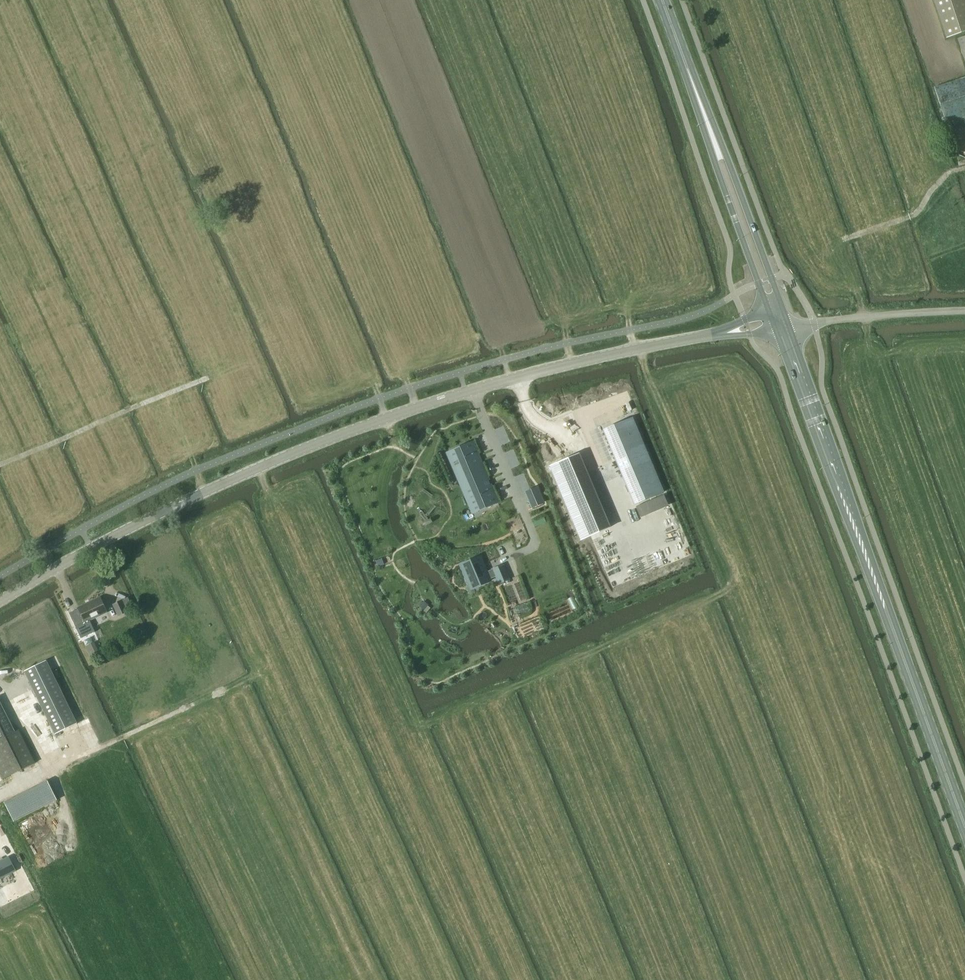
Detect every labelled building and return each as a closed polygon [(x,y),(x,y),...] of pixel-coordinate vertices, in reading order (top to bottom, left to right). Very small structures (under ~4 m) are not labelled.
[(604,430),(635,504),(663,493),(631,418),(604,430)] [(498,502),(472,442),(447,453),(459,480),(461,479),(472,506),(480,503),(482,509),(498,502)] [(577,452),(556,460),(588,535),(608,527),(577,452)] [(537,488),(525,493),(532,508),(543,503),(537,488)] [(496,577),(499,584),(509,580),(502,563),(486,570),(480,557),(461,565),(469,585),(476,582),(477,585),(496,577)] [(71,617),(75,627),(80,625),(83,632),(93,627),(90,621),(107,613),(100,598),(78,607),(79,608),(73,611),(74,615),(71,617)] [(112,605),(118,617),(128,613),(122,600),(112,605)] [(424,601),(419,606),(424,610),(428,605),(424,601)] [(89,656),(98,651),(94,642),(85,647),(89,656)] [(24,671),(55,733),(77,723),(46,660),(24,671)] [(3,780),(3,779),(36,763),(19,730),(15,732),(0,701),(0,775),(3,780)] [(48,781),(5,803),(14,821),(57,800),(48,781)] [(43,811),(18,824),(41,868),(66,856),(43,811)] [(0,862),(0,878),(15,871),(16,871),(9,857),(0,862)]
